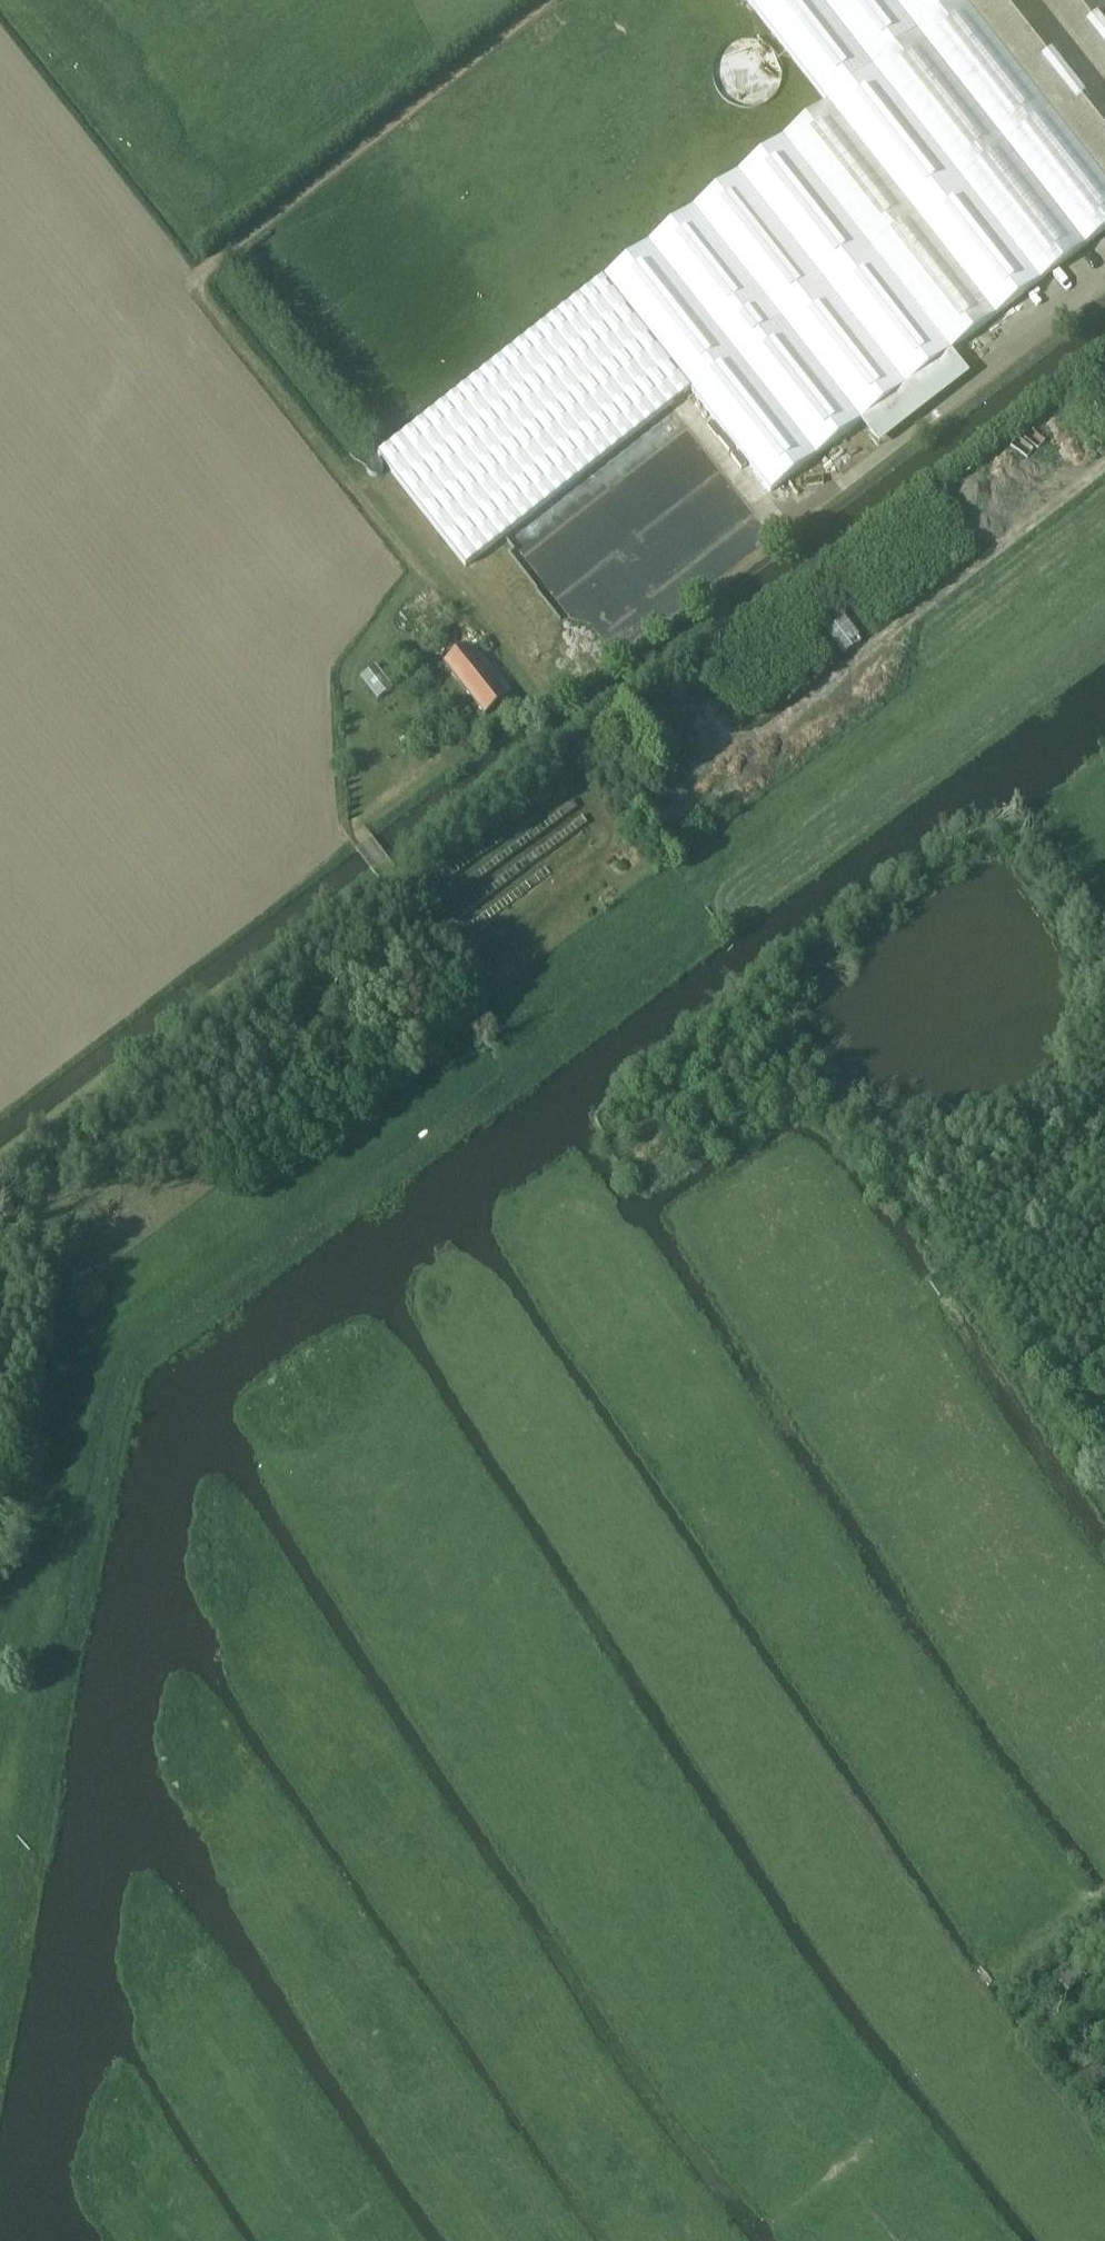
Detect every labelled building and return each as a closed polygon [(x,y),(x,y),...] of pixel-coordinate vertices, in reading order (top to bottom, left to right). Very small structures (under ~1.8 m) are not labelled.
[(1104,230),(1104,0),(957,0),(829,100),(378,453),(465,565),(691,389),(771,491),(1104,230)] [(829,100),(957,0),(750,0),(829,100)] [(837,604),(818,618),(843,652),(862,638),(837,604)] [(612,650),(611,643),(609,636),(607,630),(602,624),(595,619),(589,616),(581,614),(577,613),(570,614),(564,615),(557,618),(552,622),(547,627),(543,634),(540,640),(539,648),(540,656),(541,661),(544,668),(549,674),(554,679),(560,682),(567,685),(573,686),(581,686),(588,684),(596,680),(601,676),(605,671),(609,664),(611,657),(612,650)] [(507,699),(480,664),(466,646),(445,663),(486,715),(507,699)]
